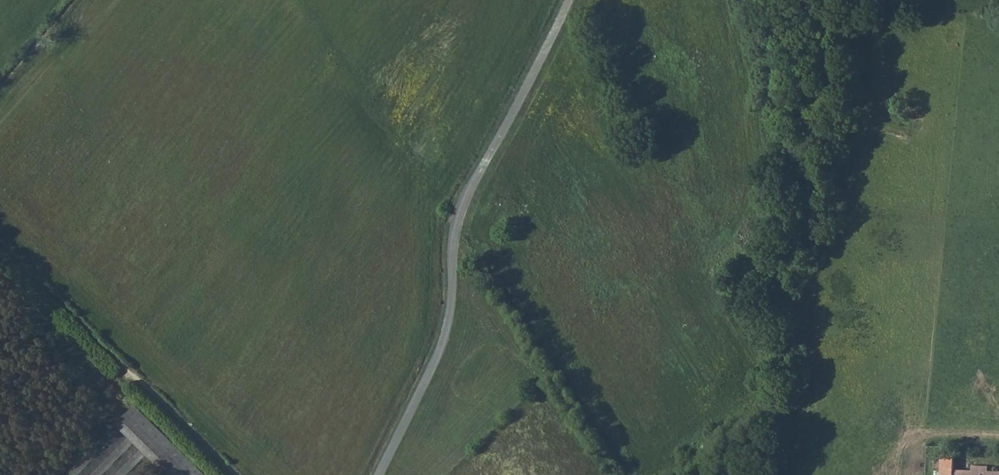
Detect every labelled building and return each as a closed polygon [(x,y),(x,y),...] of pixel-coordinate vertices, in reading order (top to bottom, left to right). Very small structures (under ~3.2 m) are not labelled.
[(117,426),(156,463),(174,445),(135,408),(127,415),(117,426)] [(168,474),(205,474),(174,445),(156,463),(168,474)] [(980,472),(980,468),(963,468),(963,473),(947,473),(947,462),(934,462),(935,474),(998,474),(998,472),(980,472)]
